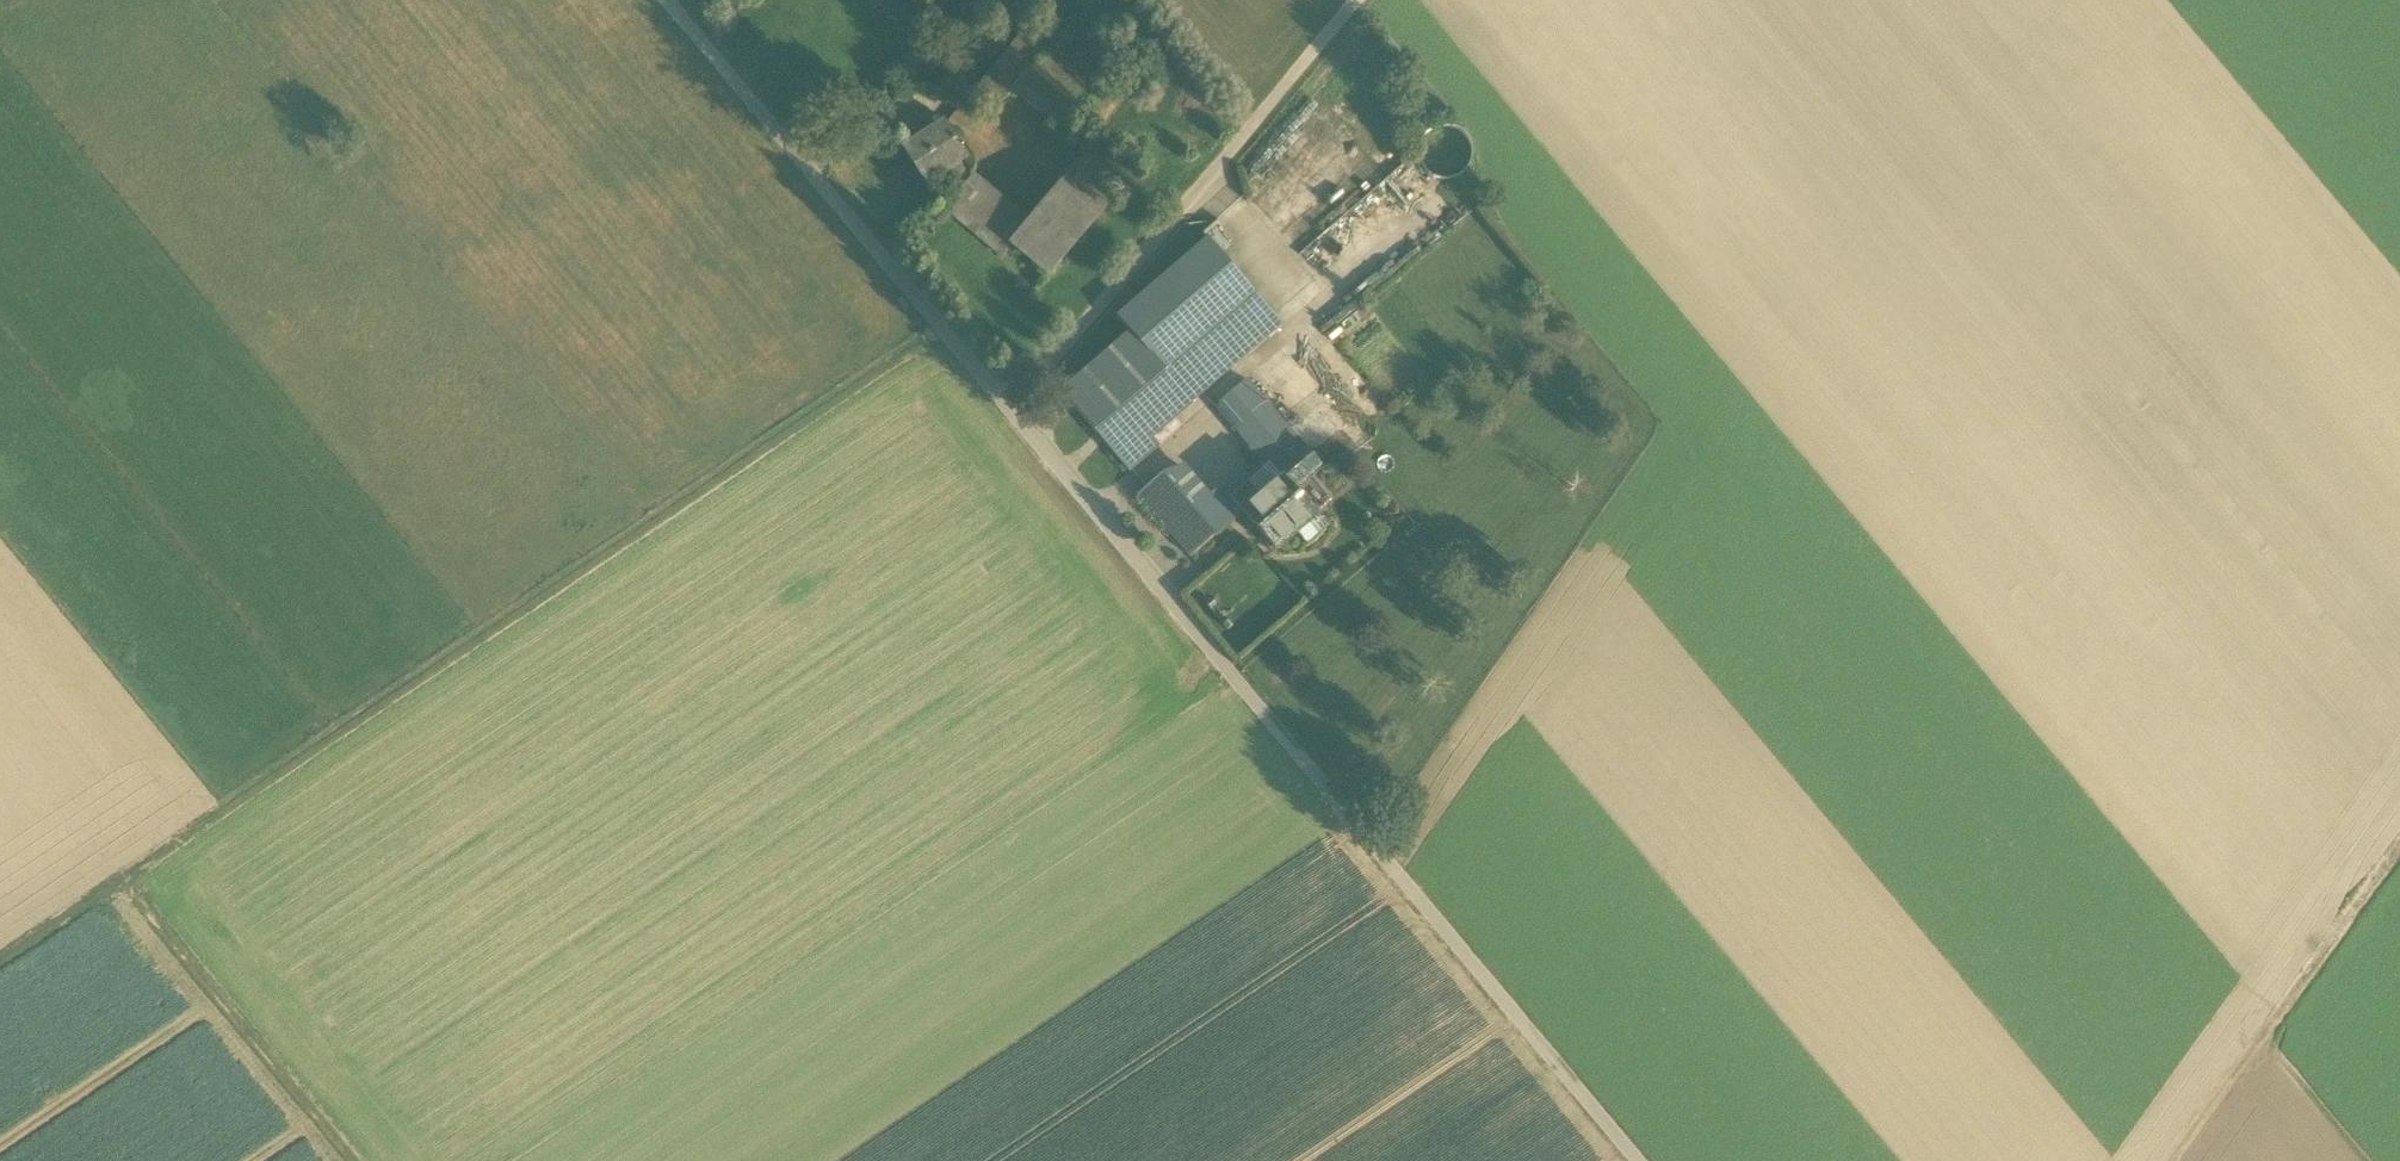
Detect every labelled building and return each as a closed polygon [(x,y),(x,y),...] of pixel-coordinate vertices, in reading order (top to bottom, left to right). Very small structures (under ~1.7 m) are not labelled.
[(993,70),(1014,87),(1041,54),(1021,37),(993,70)] [(1055,38),(1041,54),(1096,103),(1110,87),(1055,38)] [(1080,121),(1096,103),(1041,54),(1014,87),(1012,90),(1066,137),(1080,121)] [(966,101),(987,119),(1012,90),(1014,87),(993,70),(966,101)] [(898,80),(903,91),(911,86),(907,76),(898,80)] [(926,184),(946,171),(959,163),(966,158),(944,123),(903,149),(926,184)] [(1084,158),(1027,226),(1012,244),(1013,245),(1048,275),(1120,189),(1084,158)] [(969,180),(959,163),(946,171),(959,192),(969,180)] [(1002,257),(1013,245),(1012,244),(1027,226),(970,179),(969,180),(959,192),(945,209),(1002,257)] [(1116,317),(1129,332),(1131,329),(1165,370),(1191,402),(1282,325),(1208,239),(1116,317)] [(1060,392),(1094,431),(1165,370),(1131,329),(1129,332),(1060,392)] [(1191,402),(1165,370),(1094,431),(1128,471),(1158,445),(1151,437),(1191,402)] [(1215,406),(1268,467),(1297,442),(1244,380),(1215,406)] [(1273,550),(1294,532),(1296,531),(1292,526),(1307,513),(1311,517),(1312,516),(1290,490),(1318,466),(1297,442),(1268,467),(1278,479),(1240,512),(1242,514),(1244,512),(1259,528),(1256,530),(1273,550)] [(1137,495),(1190,557),(1229,523),(1181,467),(1162,474),(1137,495)] [(1244,512),(1242,514),(1256,530),(1259,528),(1244,512)] [(1316,520),(1312,516),(1311,517),(1307,513),(1292,526),(1296,531),(1294,532),(1306,545),(1329,525),(1323,518),(1316,520)]
